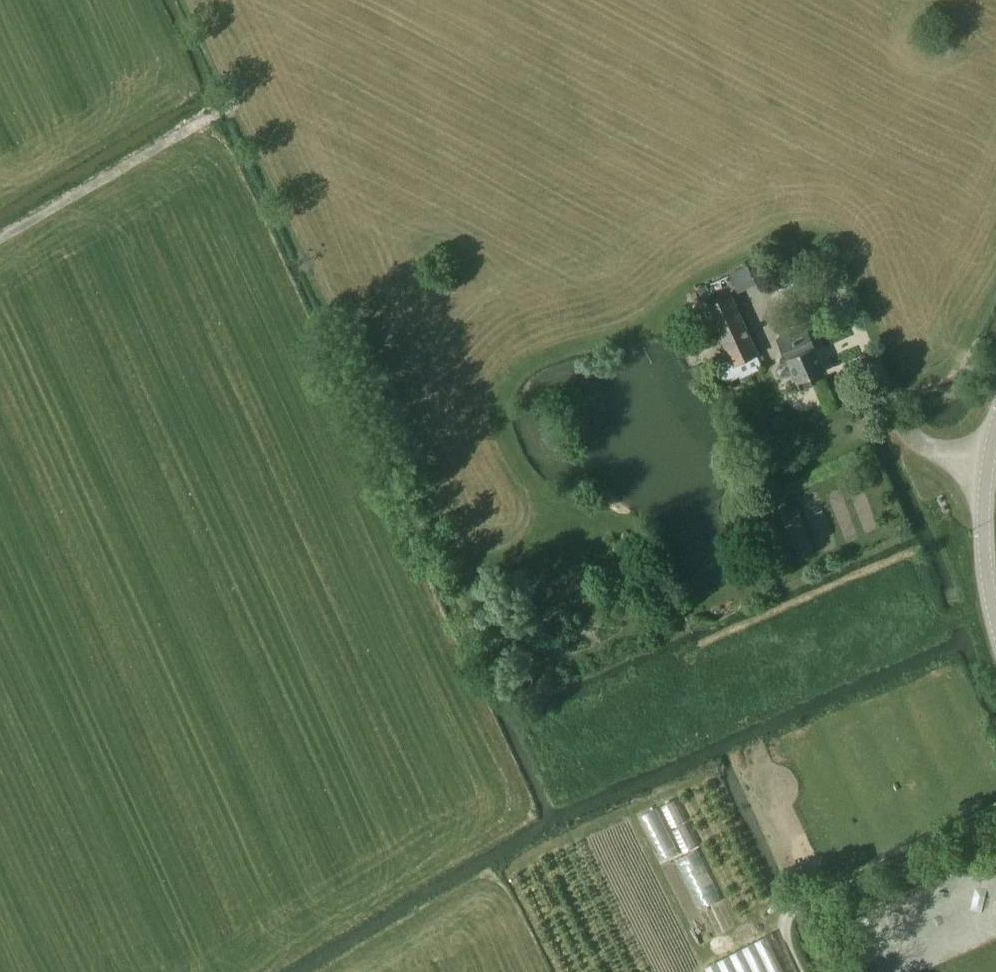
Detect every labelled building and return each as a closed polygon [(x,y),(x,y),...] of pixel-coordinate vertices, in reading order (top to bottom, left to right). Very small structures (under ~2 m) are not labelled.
[(737,293),(756,285),(748,265),(729,274),(737,293)] [(760,355),(732,294),(705,306),(734,367),(760,355)] [(788,359),(799,384),(802,391),(815,386),(811,379),(826,373),(816,347),(807,327),(778,338),(788,359)] [(642,814),(660,857),(677,850),(659,807),(642,814)] [(677,859),(699,906),(720,896),(697,849),(677,859)] [(810,885),(803,870),(788,877),(795,892),(810,885)] [(734,950),(743,971),(789,971),(773,934),(734,950)]
